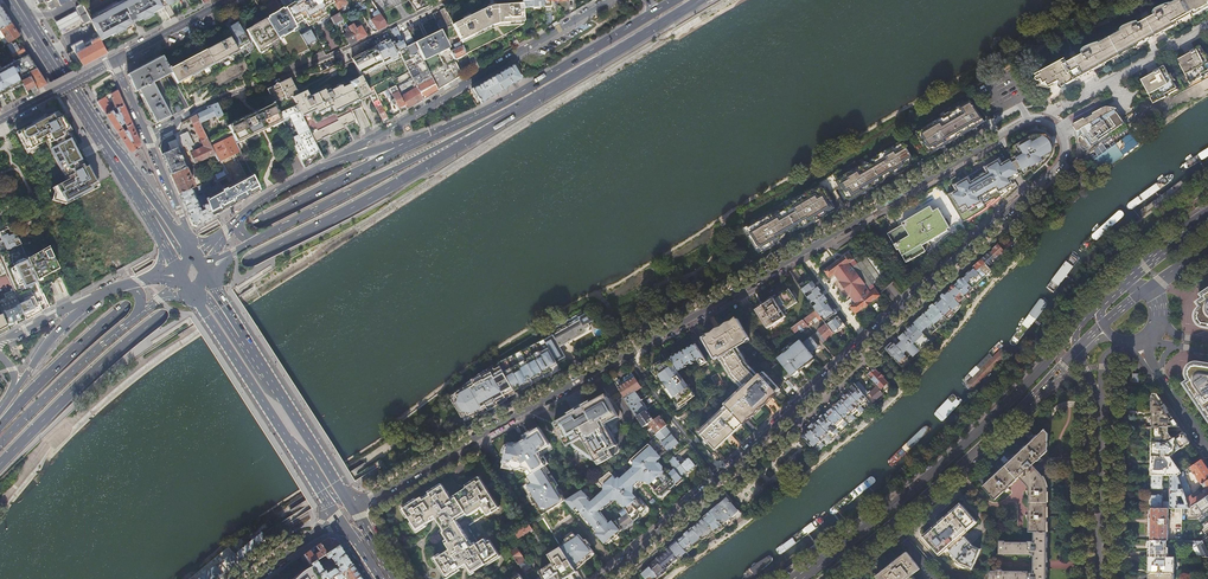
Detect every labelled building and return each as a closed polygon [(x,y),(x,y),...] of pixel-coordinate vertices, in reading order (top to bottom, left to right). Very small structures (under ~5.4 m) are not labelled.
[(100,38),(132,22),(131,21),(138,18),(138,19),(163,5),(160,0),(126,0),(98,14),(90,19),(99,36),(100,38)] [(98,14),(126,0),(121,0),(97,12),(98,14)] [(306,0),(298,0),(285,7),(295,24),(294,24),(296,27),(296,26),(305,21),(309,28),(317,23),(318,24),(320,24),(313,13),(314,13),(306,0)] [(332,0),(306,0),(314,13),(313,13),(320,24),(322,22),(322,21),(329,16),(327,11),(324,6),(326,5),(332,1),(332,0)] [(332,1),(338,10),(347,3),(345,0),(332,0),(332,1)] [(1037,79),(1037,80),(1037,81),(1038,80),(1038,81),(1042,79),(1044,82),(1038,86),(1050,89),(1057,85),(1056,83),(1059,82),(1060,83),(1059,85),(1060,87),(1061,88),(1062,89),(1064,89),(1065,88),(1066,87),(1067,86),(1067,85),(1077,79),(1077,80),(1078,80),(1079,79),(1078,78),(1091,72),(1092,72),(1093,72),(1092,71),(1103,64),(1104,65),(1105,65),(1105,64),(1112,60),(1128,51),(1135,46),(1135,47),(1136,47),(1137,46),(1137,45),(1147,39),(1148,40),(1149,40),(1149,39),(1149,38),(1161,31),(1162,32),(1163,32),(1163,31),(1163,30),(1173,25),(1174,25),(1175,25),(1176,24),(1175,23),(1207,5),(1207,0),(1179,0),(1171,4),(1165,5),(1163,6),(1158,8),(1156,9),(1154,11),(1153,12),(1154,14),(1139,23),(1137,21),(1136,21),(1130,24),(1127,26),(1123,29),(1122,31),(1121,33),(1120,34),(1120,33),(1118,34),(1119,34),(1115,37),(1114,36),(1113,37),(1113,38),(1109,40),(1109,39),(1107,40),(1108,41),(1104,43),(1103,42),(1102,43),(1102,44),(1098,45),(1095,45),(1091,47),(1086,49),(1085,51),(1084,52),(1084,54),(1068,63),(1065,59),(1061,62),(1062,64),(1063,66),(1053,72),(1052,70),(1041,76),(1040,73),(1036,76),(1037,78),(1037,79)] [(488,7),(453,24),(461,41),(491,26),(497,23),(523,21),(523,8),(522,8),(522,3),(496,5),(488,7)] [(0,4),(0,26),(11,21),(0,4)] [(90,18),(82,5),(81,4),(76,7),(75,9),(83,22),(85,23),(89,21),(90,18)] [(295,24),(285,7),(276,13),(276,14),(287,33),(299,53),(309,49),(306,45),(300,35),(296,27),(294,24),(295,24)] [(379,14),(377,10),(373,12),(373,15),(374,17),(370,20),(377,30),(387,25),(380,15),(380,14),(379,14)] [(80,19),(75,11),(65,16),(55,22),(59,30),(70,24),(80,19)] [(339,12),(331,17),(334,24),(343,19),(339,12)] [(290,58),(299,53),(287,33),(276,14),(276,13),(266,19),(267,20),(290,58)] [(440,19),(436,21),(439,29),(444,26),(440,19)] [(270,70),(293,63),(290,58),(267,20),(259,24),(259,22),(253,26),(253,27),(247,31),(270,70)] [(11,21),(0,26),(0,29),(3,33),(0,35),(0,34),(0,39),(1,40),(5,37),(8,42),(20,34),(17,29),(11,21)] [(234,40),(232,41),(235,45),(237,43),(235,39),(246,33),(238,21),(227,27),(234,40)] [(357,40),(367,35),(361,25),(351,31),(357,40)] [(400,34),(396,26),(391,29),(394,36),(398,34),(398,35),(400,34)] [(351,31),(349,27),(345,29),(347,33),(344,35),(349,44),(357,40),(351,31)] [(300,35),(306,45),(316,39),(311,30),(309,31),(310,33),(307,34),(305,32),(300,35)] [(449,47),(440,30),(427,36),(426,37),(425,37),(415,42),(438,89),(462,75),(455,60),(449,47)] [(70,45),(73,49),(84,69),(109,56),(100,38),(99,36),(84,44),(82,39),(70,45)] [(232,41),(230,37),(170,69),(172,73),(178,84),(181,82),(189,96),(196,93),(198,95),(202,93),(200,90),(215,82),(217,88),(250,71),(237,49),(235,45),(232,41)] [(407,48),(406,46),(402,39),(395,42),(396,45),(400,52),(407,48)] [(21,45),(20,45),(19,43),(18,44),(16,41),(13,43),(12,41),(6,44),(14,56),(24,50),(21,45)] [(395,42),(382,49),(388,61),(400,55),(395,46),(396,45),(395,42)] [(438,89),(415,42),(412,43),(406,46),(407,48),(409,53),(402,57),(413,78),(423,100),(439,91),(438,89)] [(460,42),(449,47),(455,60),(467,54),(463,45),(462,46),(460,42)] [(1207,54),(1206,55),(1201,45),(1195,48),(1196,50),(1194,51),(1193,50),(1190,51),(1189,52),(1189,53),(1177,59),(1187,77),(1186,78),(1190,84),(1198,79),(1198,80),(1202,78),(1202,77),(1203,77),(1204,77),(1205,77),(1206,76),(1205,75),(1207,74),(1207,75),(1207,56),(1207,54)] [(361,76),(383,62),(375,47),(352,58),(361,76)] [(28,53),(12,61),(12,62),(19,76),(28,72),(30,75),(21,80),(22,81),(26,89),(30,87),(32,91),(37,88),(47,83),(28,53)] [(170,69),(163,56),(128,74),(136,92),(139,90),(157,123),(172,115),(154,83),(172,73),(170,69)] [(1,91),(9,88),(15,84),(18,83),(21,81),(22,81),(21,80),(19,76),(12,62),(1,67),(0,67),(0,92),(1,91)] [(1169,95),(1171,94),(1172,95),(1177,92),(1176,91),(1179,89),(1175,83),(1174,83),(1173,82),(1175,80),(1172,77),(1170,74),(1169,74),(1164,65),(1158,69),(1159,70),(1157,71),(1156,69),(1153,71),(1153,72),(1153,73),(1141,80),(1148,93),(1151,97),(1150,98),(1153,103),(1161,99),(1161,100),(1166,97),(1165,97),(1166,96),(1167,97),(1168,97),(1169,96),(1169,95)] [(361,106),(359,101),(358,99),(350,84),(342,87),(341,85),(330,90),(329,90),(328,90),(326,90),(326,92),(324,89),(309,96),(306,90),(298,93),(290,78),(267,89),(273,102),(285,96),(286,99),(288,99),(290,98),(291,96),(292,96),(296,103),(297,103),(296,104),(297,105),(302,116),(315,142),(323,139),(322,138),(330,135),(345,128),(344,125),(347,123),(347,124),(355,121),(351,111),(361,106)] [(407,109),(423,100),(413,78),(396,88),(407,109)] [(401,113),(407,109),(396,88),(395,85),(388,89),(393,99),(390,101),(390,102),(392,105),(393,105),(396,104),(401,113)] [(118,108),(126,104),(119,90),(112,94),(113,99),(118,108)] [(104,107),(108,114),(115,110),(109,101),(107,97),(100,101),(104,107)] [(384,123),(389,120),(379,100),(374,102),(384,123)] [(229,126),(231,131),(233,136),(236,142),(282,120),(279,113),(273,102),(272,103),(272,104),(229,126)] [(983,120),(971,102),(967,105),(966,103),(955,110),(956,111),(941,120),(940,119),(924,129),(925,129),(917,134),(918,137),(921,141),(922,143),(928,153),(936,148),(936,149),(944,144),(952,139),(967,130),(974,127),(979,123),(983,120)] [(225,118),(217,103),(199,110),(196,114),(200,123),(207,120),(206,119),(216,115),(217,117),(219,121),(225,118)] [(108,114),(119,131),(124,128),(123,124),(127,122),(129,126),(134,123),(126,104),(118,108),(120,111),(117,113),(115,110),(108,114)] [(313,163),(323,158),(315,142),(302,116),(297,105),(287,109),(313,163)] [(1080,157),(1085,153),(1091,162),(1097,171),(1124,150),(1114,135),(1110,134),(1125,123),(1117,112),(1119,111),(1117,108),(1106,106),(1072,124),(1078,136),(1078,156),(1080,157)] [(62,173),(87,160),(84,155),(59,109),(48,115),(15,132),(26,152),(45,142),(62,173)] [(279,113),(282,120),(305,167),(313,163),(287,109),(279,113)] [(212,146),(209,141),(200,123),(196,114),(191,118),(205,147),(194,152),(191,146),(194,144),(188,132),(182,135),(187,145),(195,164),(216,155),(212,146)] [(124,128),(119,131),(131,151),(133,151),(135,151),(141,146),(143,143),(134,123),(129,126),(130,129),(126,130),(124,128)] [(231,131),(209,141),(212,146),(233,136),(231,131)] [(162,154),(171,174),(186,168),(178,149),(187,145),(182,135),(182,134),(176,137),(177,139),(168,142),(171,150),(162,154)] [(1017,155),(1010,159),(1020,174),(1030,168),(1031,170),(1047,161),(1048,160),(1050,157),(1052,154),(1053,151),(1053,149),(1052,145),(1051,145),(1051,144),(1048,140),(1049,139),(1047,137),(1043,136),(1041,135),(1039,135),(1035,135),(1017,145),(1018,148),(1015,150),(1017,155)] [(233,136),(212,146),(216,155),(219,161),(241,151),(236,142),(233,136)] [(922,143),(921,141),(914,145),(919,153),(924,150),(920,145),(922,143)] [(845,177),(837,182),(848,200),(852,197),(852,198),(860,193),(873,186),(872,185),(885,178),(890,175),(890,176),(899,170),(906,166),(915,161),(904,143),(895,147),(894,146),(878,155),(879,157),(862,167),(861,165),(850,172),(844,175),(845,177)] [(948,194),(964,222),(983,210),(985,209),(986,207),(984,204),(994,198),(996,200),(1015,182),(1013,178),(1020,174),(1010,159),(1002,164),(999,159),(987,166),(957,183),(954,185),(957,189),(948,194)] [(87,160),(62,173),(67,181),(53,188),(56,195),(54,201),(66,204),(100,187),(97,180),(87,160)] [(195,177),(198,176),(194,165),(189,166),(190,168),(192,167),(193,168),(192,169),(195,177)] [(171,174),(179,194),(191,188),(194,187),(186,168),(171,174)] [(260,190),(252,174),(223,190),(205,199),(207,202),(207,203),(212,216),(260,190)] [(205,199),(200,185),(198,186),(205,203),(207,202),(205,199)] [(750,239),(758,252),(758,253),(762,251),(761,251),(766,248),(767,248),(771,246),(776,243),(776,242),(781,239),(780,237),(797,228),(797,229),(807,224),(813,220),(814,221),(821,216),(835,208),(823,187),(809,195),(808,193),(797,199),(798,201),(786,208),(784,206),(786,211),(780,214),(779,212),(771,217),(770,215),(759,222),(758,220),(752,223),(753,225),(747,229),(752,238),(750,239)] [(212,217),(212,216),(207,203),(202,205),(203,209),(201,210),(191,188),(179,194),(192,224),(194,225),(196,226),(212,217)] [(930,206),(902,223),(903,225),(888,234),(897,250),(899,249),(906,262),(926,251),(923,245),(948,230),(948,229),(950,227),(939,208),(934,211),(930,206)] [(8,237),(17,233),(13,226),(8,228),(11,233),(7,235),(8,237)] [(4,240),(7,248),(15,244),(16,246),(21,244),(17,233),(8,237),(7,235),(5,229),(0,231),(0,241),(4,240)] [(1004,250),(1020,233),(1017,229),(999,245),(1004,250)] [(1022,234),(1020,233),(1004,250),(1004,251),(1022,234)] [(1004,251),(1004,250),(999,245),(991,253),(996,258),(996,259),(999,256),(1000,256),(1005,252),(1004,251)] [(38,280),(41,287),(53,281),(62,275),(49,246),(27,257),(28,258),(28,259),(38,280)] [(881,295),(875,288),(873,284),(878,281),(882,278),(866,256),(857,263),(849,252),(824,270),(829,277),(834,274),(855,302),(850,306),(856,314),(868,305),(881,295)] [(996,258),(991,253),(985,257),(982,260),(984,262),(988,266),(992,263),(997,259),(996,259),(996,258)] [(38,280),(28,259),(25,260),(25,259),(24,259),(18,261),(20,264),(11,268),(15,277),(16,282),(17,281),(18,285),(25,282),(28,286),(34,283),(33,280),(36,279),(37,280),(38,280)] [(975,267),(974,268),(983,277),(984,276),(991,269),(988,266),(984,262),(982,260),(977,265),(975,267)] [(983,277),(974,268),(968,273),(963,278),(970,286),(972,287),(974,285),(977,282),(982,277),(983,277)] [(834,333),(834,334),(837,331),(838,331),(839,330),(841,328),(843,326),(838,319),(839,318),(837,315),(836,316),(833,313),(830,315),(829,314),(834,310),(830,306),(827,303),(826,304),(823,301),(826,299),(822,294),(819,297),(818,295),(821,293),(816,287),(815,287),(814,286),(815,285),(809,276),(798,283),(804,293),(807,297),(815,310),(821,318),(824,321),(825,322),(834,333)] [(970,286),(963,278),(962,279),(955,285),(962,294),(964,295),(969,290),(969,289),(972,287),(970,286)] [(962,294),(955,285),(951,288),(948,291),(956,300),(959,303),(962,299),(965,296),(964,295),(962,294)] [(798,301),(789,288),(775,297),(756,309),(768,327),(786,315),(783,310),(798,301)] [(14,290),(5,294),(6,297),(0,300),(0,308),(6,323),(25,316),(19,302),(14,290)] [(1198,324),(1200,325),(1202,326),(1207,327),(1207,290),(1201,295),(1204,298),(1197,303),(1201,307),(1199,309),(1196,311),(1195,314),(1195,316),(1195,319),(1196,321),(1198,324)] [(956,300),(948,291),(941,298),(950,307),(954,312),(957,308),(956,307),(959,303),(956,300)] [(19,302),(25,316),(26,319),(35,314),(45,309),(45,308),(43,310),(41,305),(43,304),(42,301),(39,302),(39,301),(37,302),(34,296),(19,302)] [(950,307),(941,298),(940,299),(938,300),(941,304),(937,308),(942,313),(943,315),(945,316),(948,319),(951,316),(950,315),(953,313),(954,312),(950,307)] [(936,306),(934,304),(927,310),(925,312),(924,313),(933,323),(936,326),(938,329),(941,325),(939,322),(945,316),(943,315),(942,313),(937,308),(936,306)] [(8,329),(6,323),(0,308),(0,334),(8,329)] [(821,318),(815,310),(803,319),(809,326),(810,327),(814,323),(811,320),(816,316),(819,320),(821,318)] [(595,320),(593,317),(591,314),(589,313),(581,316),(576,316),(572,318),(572,319),(571,319),(570,319),(567,321),(566,322),(565,323),(564,322),(562,324),(561,325),(560,325),(559,325),(556,327),(556,328),(553,329),(556,335),(554,335),(554,334),(545,339),(559,364),(567,359),(562,350),(561,347),(564,345),(572,340),(581,336),(588,332),(590,330),(592,327),(590,323),(595,320)] [(933,323),(924,313),(917,320),(914,323),(916,325),(927,338),(932,343),(935,339),(931,335),(938,329),(936,326),(933,323)] [(779,387),(764,371),(760,376),(748,363),(737,345),(749,337),(738,318),(704,338),(716,357),(719,355),(731,375),(745,390),(740,394),(724,409),(705,426),(700,431),(715,447),(722,441),(728,435),(735,428),(744,420),(756,409),(766,400),(775,391),(779,387)] [(795,332),(801,328),(803,331),(809,326),(803,319),(791,327),(795,332)] [(834,333),(825,322),(823,323),(824,325),(818,330),(826,339),(830,336),(834,333)] [(916,325),(914,323),(907,329),(909,331),(916,325)] [(909,331),(907,329),(906,330),(903,332),(918,349),(921,352),(932,343),(927,338),(916,325),(909,331)] [(818,330),(814,333),(822,343),(826,339),(818,330)] [(918,355),(921,352),(918,349),(903,332),(898,338),(901,341),(896,345),(909,360),(911,361),(914,358),(915,359),(918,355)] [(803,342),(811,352),(819,346),(811,336),(803,342)] [(552,373),(561,368),(559,364),(545,339),(544,339),(499,362),(516,391),(517,391),(518,393),(525,389),(526,386),(531,383),(533,382),(534,381),(537,380),(544,375),(545,377),(552,373)] [(800,339),(777,358),(792,376),(797,370),(811,358),(814,355),(811,352),(803,342),(800,339)] [(909,365),(912,362),(911,361),(909,360),(896,345),(893,342),(890,345),(886,348),(903,367),(905,369),(909,365)] [(695,343),(670,357),(678,371),(687,366),(686,364),(691,362),(692,363),(693,362),(692,361),(696,358),(699,360),(702,364),(707,361),(695,343)] [(678,371),(670,357),(654,366),(653,370),(659,380),(663,386),(664,385),(666,389),(665,390),(668,396),(670,399),(671,399),(676,408),(692,399),(685,386),(684,387),(684,385),(682,383),(680,379),(679,380),(678,378),(677,378),(680,375),(678,371)] [(1189,380),(1184,384),(1207,419),(1207,365),(1197,363),(1194,363),(1191,364),(1189,365),(1187,367),(1186,370),(1185,372),(1185,374),(1186,375),(1186,377),(1187,379),(1189,380)] [(890,385),(875,368),(871,372),(868,375),(874,381),(881,386),(882,390),(881,389),(880,390),(882,392),(890,385)] [(515,393),(502,370),(452,401),(465,421),(476,415),(515,393)] [(613,374),(611,376),(614,380),(625,397),(635,391),(645,385),(643,383),(640,385),(637,379),(633,374),(631,373),(621,380),(619,382),(617,378),(616,378),(613,374)] [(855,383),(865,395),(868,393),(855,377),(852,380),(855,383)] [(865,395),(871,403),(883,393),(882,393),(879,389),(880,388),(874,381),(872,383),(876,387),(871,390),(868,393),(865,395)] [(865,409),(871,403),(865,395),(855,383),(850,387),(852,389),(848,392),(864,409),(864,408),(865,409)] [(631,407),(642,400),(639,396),(640,395),(639,394),(639,393),(637,394),(635,391),(625,397),(631,407)] [(842,395),(843,397),(840,399),(840,400),(856,417),(856,416),(857,417),(863,411),(862,411),(864,409),(848,392),(846,394),(845,393),(844,394),(842,395)] [(606,393),(554,422),(567,445),(568,444),(572,442),(594,458),(598,464),(614,455),(610,448),(618,444),(607,425),(606,425),(605,423),(619,416),(606,393)] [(1153,416),(1153,427),(1168,427),(1174,427),(1180,427),(1157,393),(1153,393),(1153,405),(1153,416)] [(642,400),(631,407),(637,416),(647,409),(648,408),(645,405),(646,404),(645,403),(642,399),(642,400)] [(840,400),(839,400),(838,399),(836,402),(837,403),(833,407),(847,422),(849,424),(854,419),(853,419),(856,417),(840,400)] [(840,432),(841,431),(844,428),(844,427),(847,424),(848,424),(849,424),(847,422),(833,407),(829,410),(825,414),(823,412),(822,412),(839,430),(840,432)] [(637,416),(644,427),(654,419),(649,413),(647,409),(637,416)] [(840,432),(839,430),(822,412),(822,413),(819,415),(821,417),(817,421),(831,437),(833,439),(836,436),(835,435),(839,431),(840,432)] [(652,427),(657,433),(666,426),(667,425),(663,419),(660,415),(654,419),(644,427),(646,431),(647,431),(652,427)] [(809,428),(824,443),(825,445),(826,445),(828,443),(827,442),(830,439),(831,440),(833,439),(831,437),(817,421),(814,424),(812,422),(810,424),(808,426),(809,428)] [(596,497),(597,497),(604,505),(612,498),(616,499),(620,504),(622,503),(624,507),(634,521),(639,517),(638,516),(638,515),(639,515),(640,516),(645,512),(645,508),(642,504),(640,505),(633,496),(634,490),(638,487),(641,484),(647,485),(655,494),(654,495),(657,499),(662,499),(665,497),(668,494),(667,494),(672,490),(673,490),(675,488),(678,486),(677,485),(679,483),(678,481),(683,477),(681,476),(675,468),(673,470),(669,470),(669,468),(663,467),(663,465),(659,465),(659,462),(657,461),(657,457),(669,448),(670,449),(679,442),(673,434),(666,426),(657,433),(656,434),(659,438),(650,445),(649,444),(630,459),(634,464),(634,468),(622,478),(616,477),(610,470),(598,479),(605,488),(605,490),(596,497)] [(1168,427),(1153,427),(1152,435),(1152,442),(1168,443),(1175,438),(1173,435),(1171,437),(1169,434),(1168,427)] [(801,433),(800,434),(800,435),(806,442),(806,443),(814,452),(818,449),(819,450),(823,446),(824,447),(825,445),(824,443),(809,428),(805,432),(805,431),(802,432),(801,433)] [(1034,532),(1047,532),(1047,518),(1048,500),(1048,487),(1047,486),(1047,484),(1047,483),(1046,482),(1046,480),(1045,479),(1044,478),(1043,476),(1043,475),(1033,465),(1038,460),(1040,462),(1044,460),(1043,460),(1041,457),(1047,451),(1048,451),(1048,439),(1048,433),(1045,429),(1043,431),(1018,454),(983,486),(995,499),(1005,490),(1007,492),(1011,490),(1010,490),(1008,487),(1020,477),(1028,486),(1029,487),(1029,488),(1029,489),(1029,490),(1027,490),(1026,490),(1027,495),(1029,495),(1029,515),(1026,515),(1026,514),(1025,514),(1027,519),(1029,519),(1029,532),(1034,532)] [(545,508),(547,512),(556,506),(566,500),(563,495),(561,496),(557,489),(557,487),(554,482),(552,481),(543,468),(546,465),(545,464),(546,461),(544,460),(543,456),(541,453),(551,446),(541,430),(515,447),(511,446),(511,448),(509,448),(508,452),(507,451),(506,459),(505,463),(508,464),(507,466),(524,470),(527,468),(529,468),(532,473),(528,476),(533,483),(527,486),(537,502),(538,502),(539,504),(538,504),(542,509),(545,508)] [(1168,443),(1152,442),(1152,458),(1152,475),(1164,476),(1171,476),(1178,476),(1182,474),(1170,456),(1190,442),(1187,438),(1183,432),(1179,435),(1175,438),(1168,443)] [(675,468),(681,476),(687,471),(688,472),(692,468),(697,464),(694,460),(690,456),(682,463),(675,455),(668,460),(675,468)] [(1182,474),(1178,476),(1183,490),(1186,497),(1186,499),(1192,495),(1187,479),(1187,476),(1193,472),(1195,475),(1194,475),(1195,477),(1196,476),(1202,484),(1207,480),(1207,469),(1202,460),(1182,474)] [(1164,476),(1152,475),(1151,489),(1162,489),(1164,488),(1164,476)] [(1183,490),(1178,476),(1171,476),(1171,491),(1171,499),(1163,499),(1163,495),(1162,495),(1148,494),(1148,508),(1151,508),(1168,508),(1175,508),(1182,508),(1190,508),(1186,499),(1186,497),(1182,497),(1182,500),(1180,500),(1180,494),(1182,493),(1182,491),(1183,490)] [(441,565),(448,575),(467,562),(470,567),(473,572),(500,554),(493,542),(490,543),(486,537),(479,542),(468,526),(499,505),(482,479),(479,481),(477,479),(466,486),(468,488),(453,498),(444,484),(430,492),(431,494),(425,498),(423,496),(404,508),(412,520),(418,529),(437,517),(442,524),(445,530),(444,532),(446,535),(449,540),(447,542),(451,548),(436,558),(441,565)] [(1202,484),(1202,485),(1203,484),(1206,489),(1194,497),(1192,495),(1186,499),(1190,508),(1207,496),(1207,480),(1202,484)] [(605,542),(610,537),(612,539),(614,537),(619,532),(619,531),(620,530),(615,521),(613,522),(612,521),(609,524),(607,522),(608,521),(601,511),(599,513),(597,511),(604,506),(604,505),(597,497),(590,502),(588,500),(590,498),(584,491),(582,493),(581,491),(566,500),(578,514),(581,511),(587,518),(585,520),(590,526),(592,524),(597,530),(599,532),(597,534),(605,542)] [(1190,508),(1182,508),(1182,513),(1182,528),(1197,528),(1197,514),(1207,507),(1207,496),(1190,508)] [(741,513),(727,497),(720,504),(733,519),(741,513)] [(720,504),(712,511),(723,525),(724,526),(733,519),(720,504)] [(976,521),(962,504),(943,520),(923,536),(938,553),(946,546),(949,549),(947,550),(958,562),(971,568),(979,549),(972,546),(964,536),(963,537),(960,534),(976,521)] [(622,528),(622,529),(628,525),(634,521),(624,507),(620,510),(624,515),(617,520),(622,528)] [(1151,524),(1151,541),(1167,541),(1168,541),(1168,524),(1167,524),(1167,522),(1169,522),(1169,519),(1168,519),(1168,508),(1151,508),(1151,524)] [(712,511),(711,511),(704,518),(705,519),(716,531),(723,525),(712,511)] [(992,514),(989,517),(994,524),(998,521),(992,514)] [(702,538),(703,539),(716,531),(705,519),(701,523),(700,522),(693,528),(702,538)] [(529,523),(515,532),(518,537),(532,529),(529,523)] [(685,535),(694,545),(697,543),(702,538),(693,528),(685,535)] [(248,542),(257,552),(264,546),(265,546),(264,545),(262,542),(263,540),(266,538),(266,539),(267,538),(262,532),(254,539),(254,538),(249,542),(248,542)] [(532,534),(537,542),(540,540),(535,532),(532,534)] [(1047,532),(1034,532),(1034,542),(1032,542),(1032,541),(1028,541),(1028,542),(1005,542),(1005,541),(999,541),(999,542),(996,542),(993,549),(999,549),(999,554),(1003,554),(1030,554),(1030,553),(1034,553),(1034,555),(1033,570),(1033,572),(1030,573),(1030,572),(1002,571),(1002,570),(1001,570),(996,570),(996,571),(989,571),(989,578),(1046,578),(1047,564),(1047,532)] [(574,534),(565,540),(567,542),(563,544),(567,549),(565,551),(561,544),(560,544),(561,546),(577,569),(577,570),(582,566),(591,558),(589,556),(591,553),(594,551),(589,546),(588,546),(586,545),(587,544),(587,543),(586,544),(584,542),(585,541),(579,534),(576,536),(574,534)] [(678,541),(687,551),(694,545),(685,535),(678,541)] [(310,549),(304,554),(310,564),(339,545),(335,539),(328,537),(324,540),(310,549)] [(678,556),(680,558),(687,551),(678,541),(675,544),(676,546),(675,547),(674,546),(673,546),(671,547),(671,548),(678,556)] [(1167,557),(1167,541),(1151,541),(1151,548),(1151,557),(1167,557)] [(1202,541),(1201,541),(1183,541),(1183,546),(1191,546),(1191,543),(1196,543),(1197,546),(1203,557),(1207,555),(1207,552),(1202,541)] [(235,553),(242,561),(242,563),(250,557),(257,552),(248,542),(248,543),(235,553)] [(548,553),(549,554),(561,546),(560,544),(548,553)] [(342,549),(339,545),(310,564),(311,566),(312,567),(320,578),(321,578),(325,577),(326,578),(328,578),(351,564),(347,557),(342,549)] [(554,562),(564,577),(577,569),(561,546),(549,554),(554,562)] [(657,560),(664,568),(671,562),(678,556),(671,548),(671,547),(667,551),(668,552),(666,553),(666,552),(662,556),(661,557),(660,556),(657,560)] [(512,552),(517,560),(522,568),(528,564),(523,556),(518,548),(512,552)] [(912,574),(920,567),(906,551),(891,563),(876,576),(879,578),(916,578),(912,574)] [(228,573),(235,568),(235,567),(242,561),(235,553),(235,554),(233,552),(228,555),(228,554),(223,558),(224,559),(223,560),(224,562),(220,565),(216,567),(215,565),(213,566),(211,566),(209,568),(209,570),(206,572),(211,578),(219,578),(220,578),(221,578),(228,573)] [(1173,573),(1173,557),(1167,557),(1151,557),(1150,563),(1150,573),(1173,573)] [(658,576),(665,570),(664,568),(657,560),(650,566),(657,574),(658,576)] [(545,578),(565,578),(564,577),(554,562),(540,571),(545,578)] [(351,564),(328,578),(339,578),(342,577),(344,578),(345,578),(361,578),(359,575),(355,568),(351,564)] [(528,564),(522,568),(526,574),(532,570),(528,564)] [(311,566),(294,578),(320,578),(311,566)] [(641,573),(646,578),(652,578),(657,574),(650,566),(641,573)] [(565,578),(572,574),(578,571),(577,570),(577,569),(564,577),(565,578)]
